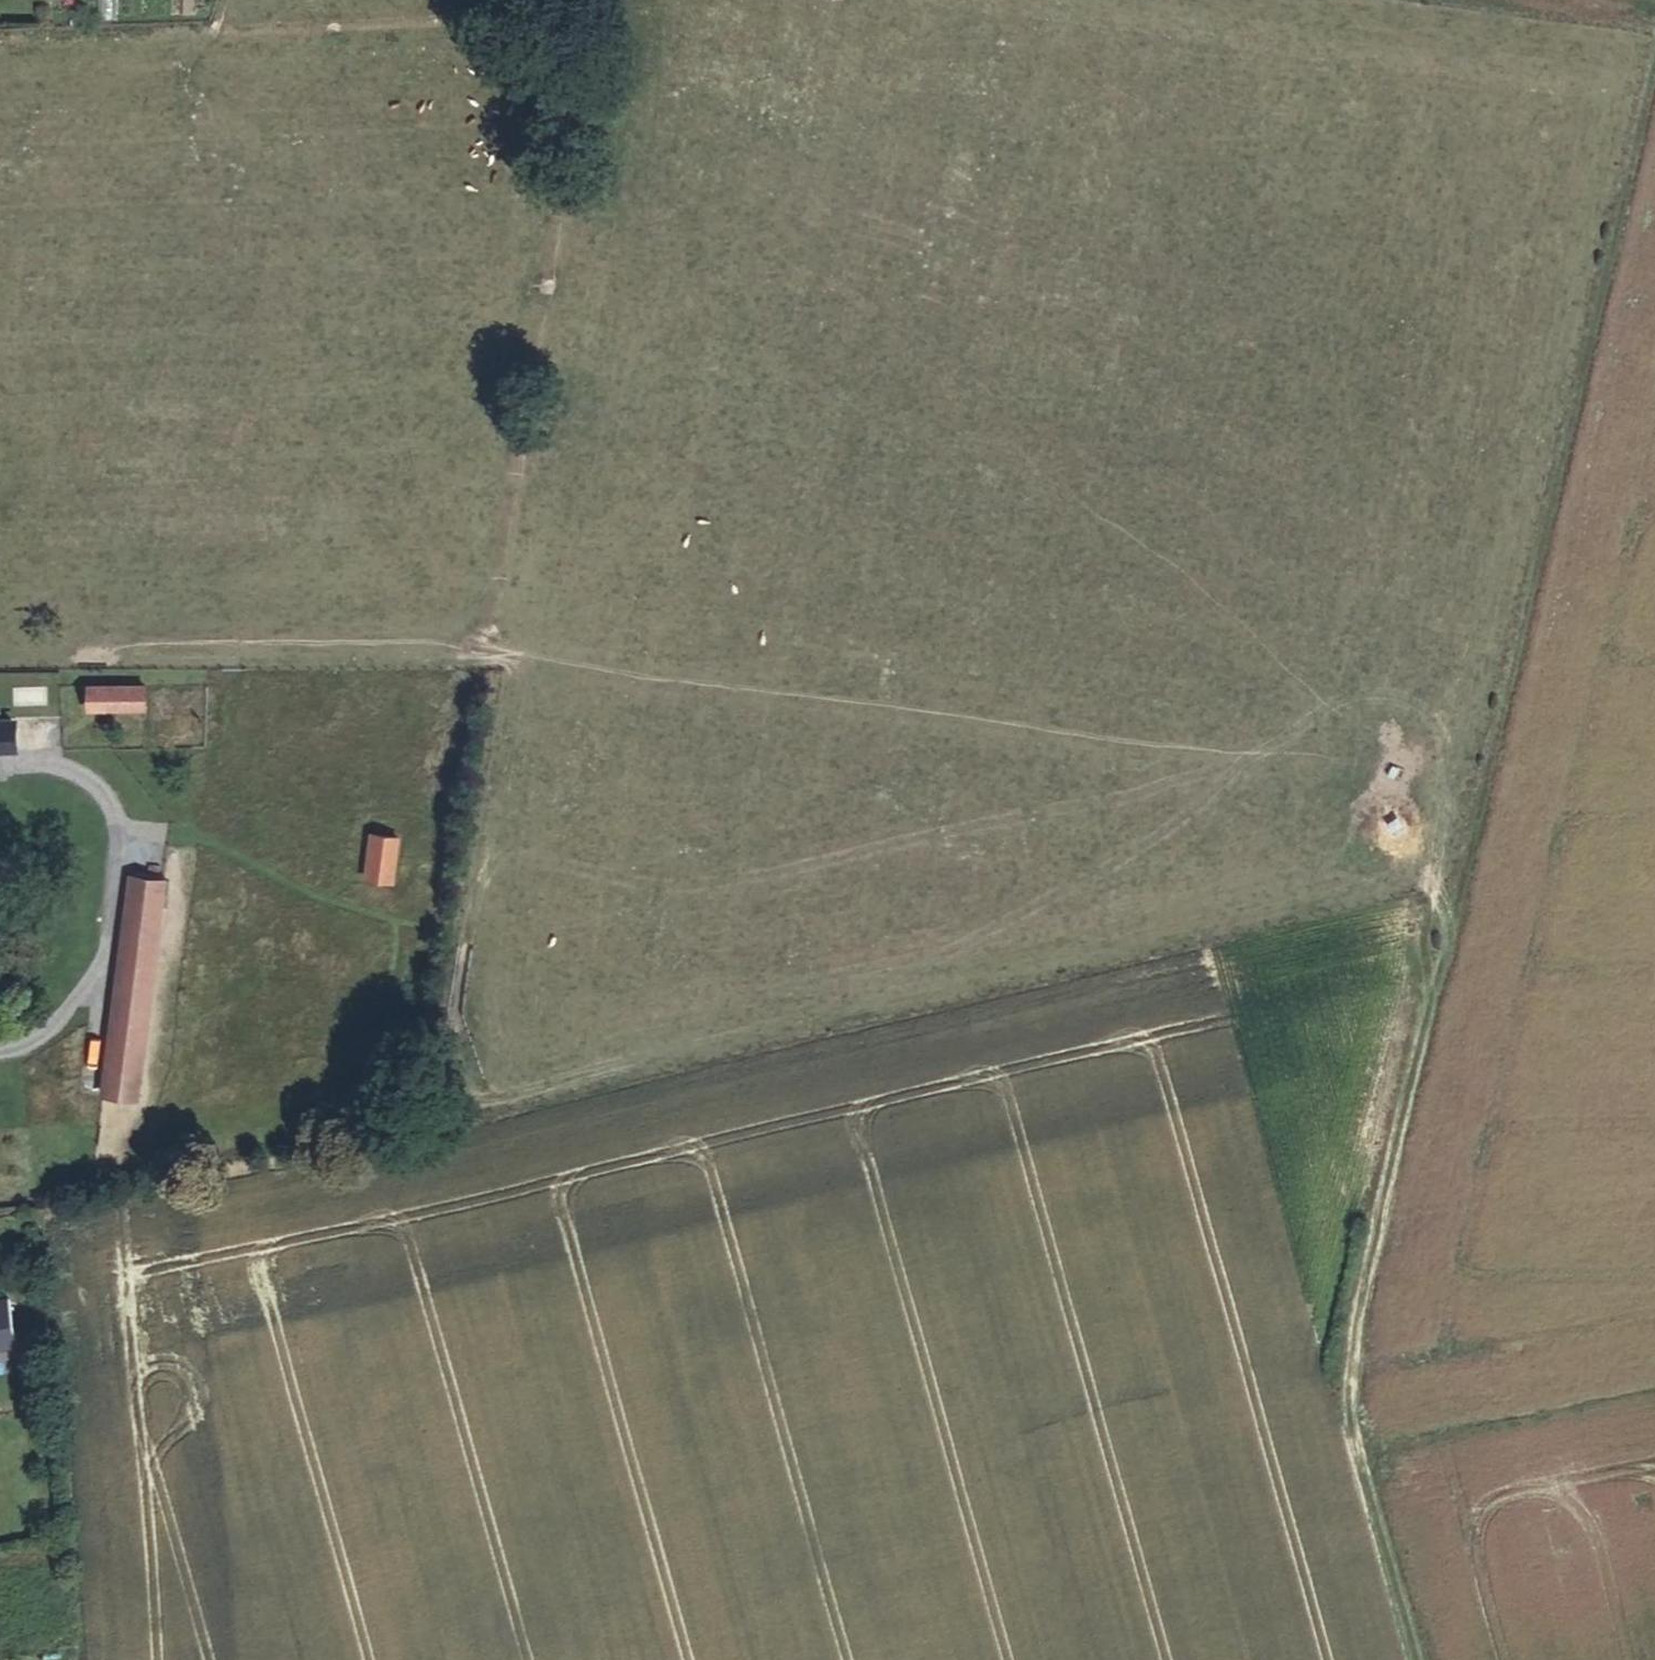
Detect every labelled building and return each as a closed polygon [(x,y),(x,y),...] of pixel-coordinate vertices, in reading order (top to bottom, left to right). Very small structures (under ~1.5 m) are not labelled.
[(142,735),(143,708),(86,709),(86,736),(142,735)] [(26,746),(0,746),(0,777),(26,776),(26,746)] [(410,900),(417,854),(374,848),(366,895),(410,900)] [(125,958),(160,963),(166,908),(132,903),(125,958)] [(17,1345),(7,1295),(0,1296),(0,1348),(17,1345)]
